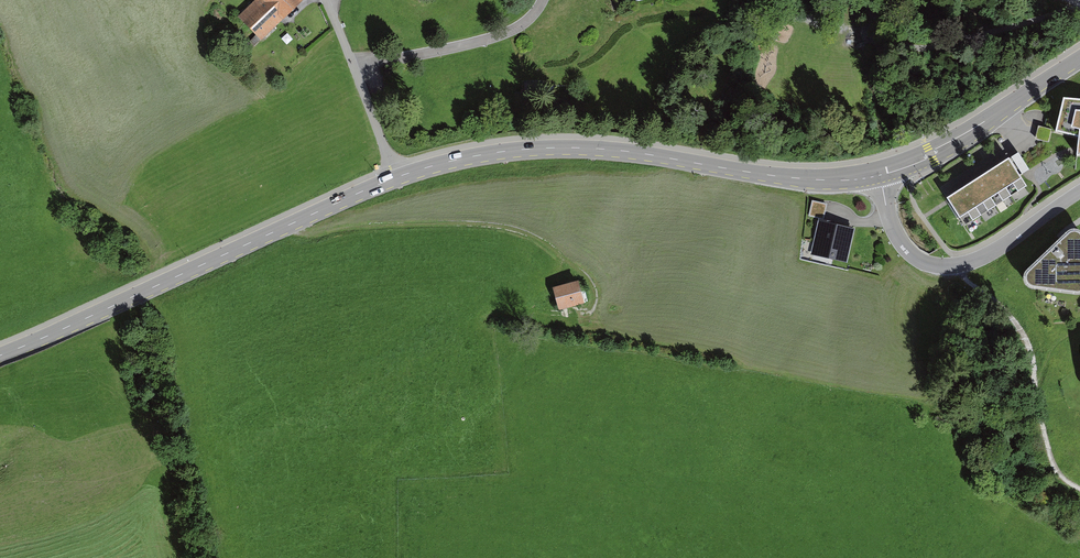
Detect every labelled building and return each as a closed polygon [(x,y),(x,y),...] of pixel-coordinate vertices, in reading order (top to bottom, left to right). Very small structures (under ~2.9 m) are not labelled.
[(236,14),(262,41),(304,0),(251,0),(236,14)] [(1063,96),(1055,131),(1077,134),(1078,148),(1078,155),(1079,155),(1079,96),(1063,96)] [(1038,126),(1035,139),(1049,142),(1052,129),(1038,126)] [(1008,141),(943,185),(963,214),(1028,170),(1008,141)] [(820,219),(823,220),(827,204),(812,200),(808,217),(820,219)] [(823,220),(820,219),(811,254),(847,262),(855,228),(823,220)] [(1066,231),(1024,271),(1025,282),(1031,288),(1072,293),(1079,293),(1079,230),(1074,227),(1066,231)] [(555,290),(560,308),(583,301),(577,283),(555,290)]
